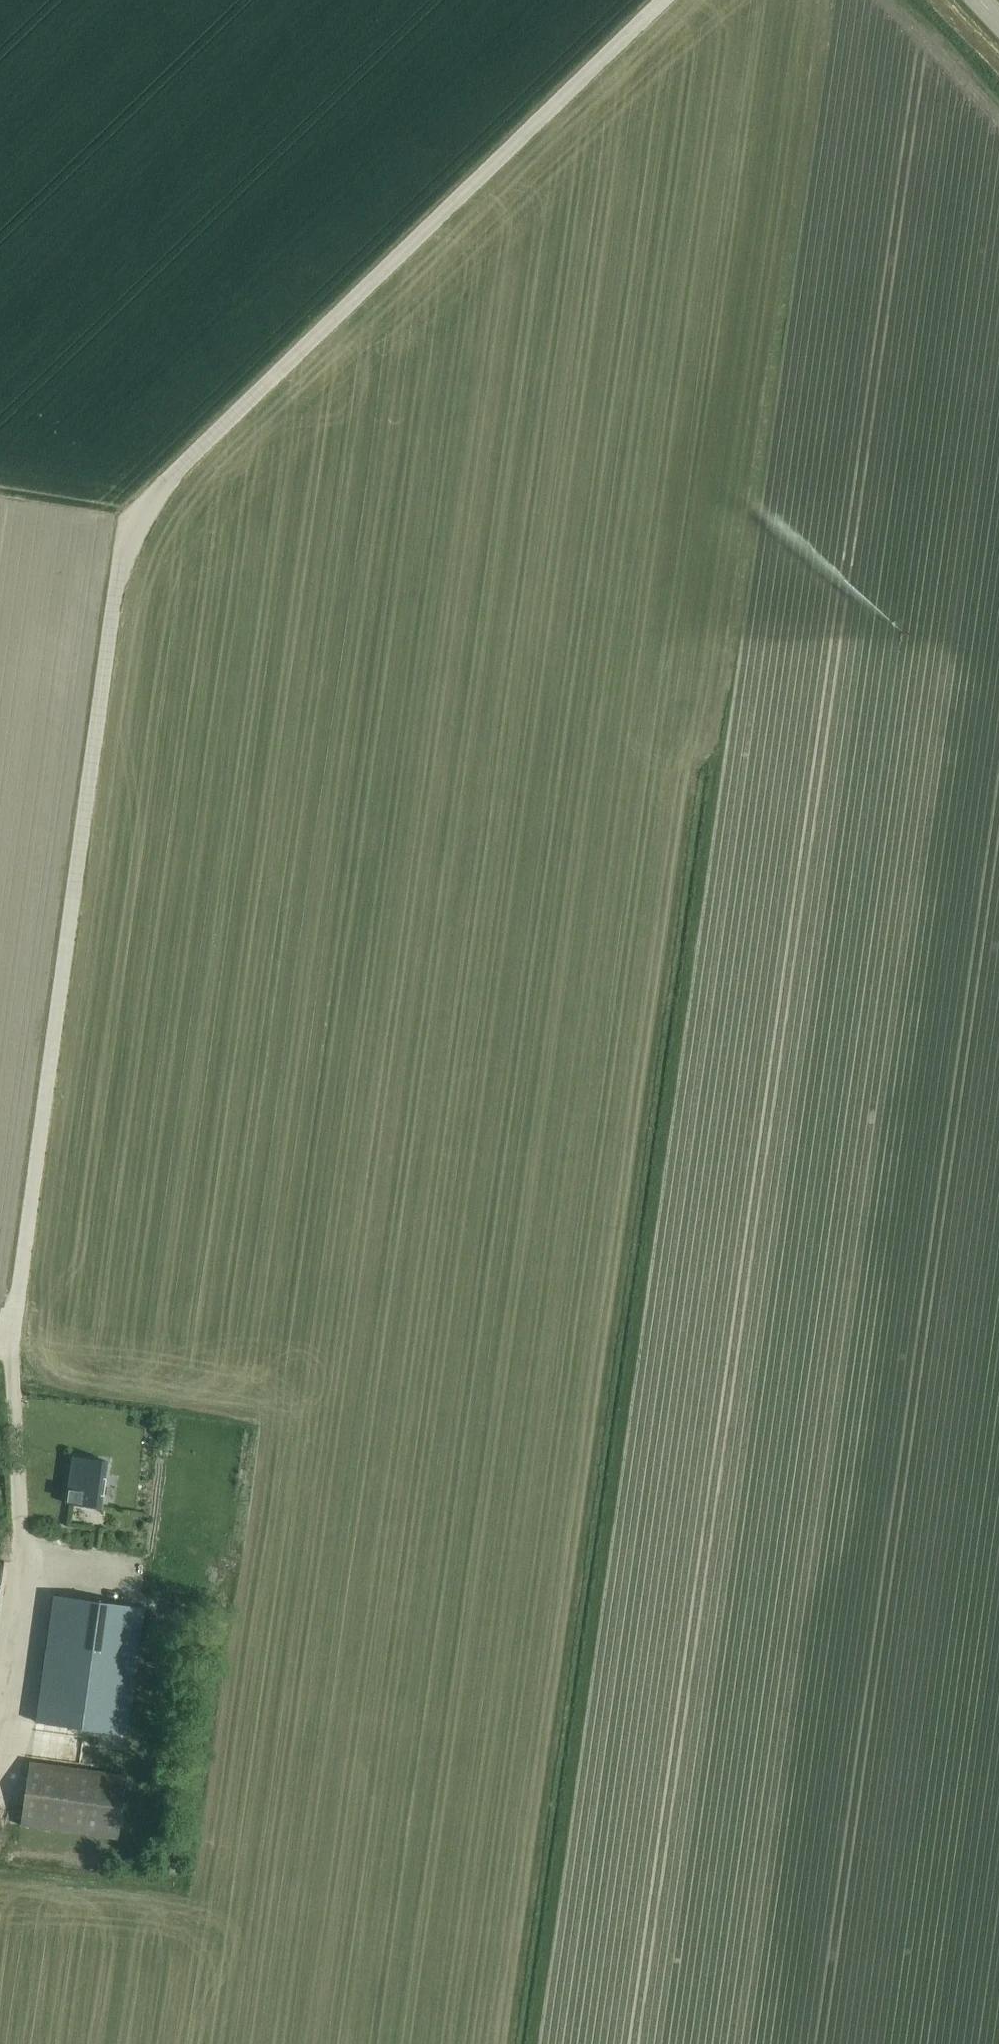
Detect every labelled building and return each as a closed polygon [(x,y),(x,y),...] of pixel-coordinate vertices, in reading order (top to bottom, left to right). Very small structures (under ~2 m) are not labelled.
[(101,1508),(108,1461),(74,1457),(67,1504),(101,1508)] [(128,1734),(145,1608),(54,1595),(37,1721),(128,1734)] [(118,1839),(127,1775),(31,1761),(22,1825),(118,1839)]
